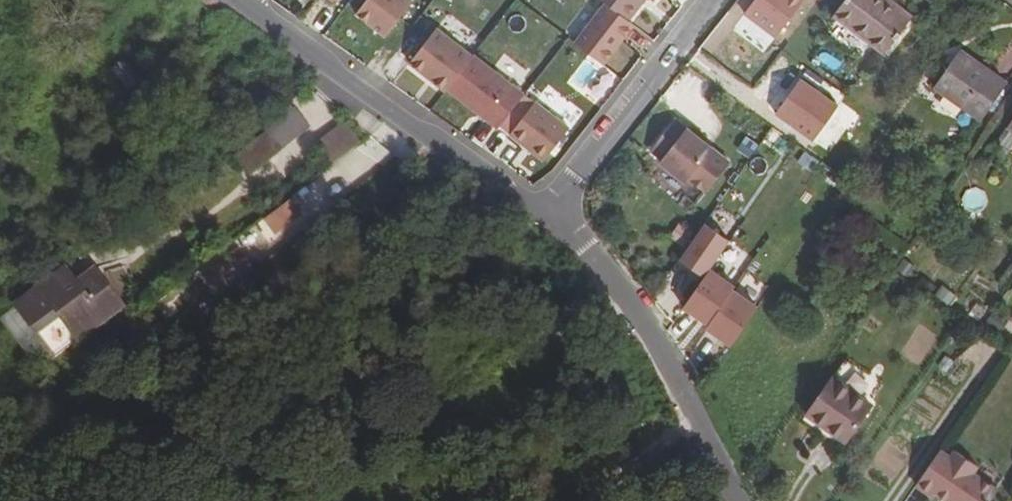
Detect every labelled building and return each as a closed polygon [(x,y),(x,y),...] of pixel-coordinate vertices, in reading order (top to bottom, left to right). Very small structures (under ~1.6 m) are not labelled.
[(388,36),(415,1),(413,0),(369,0),(358,14),(388,36)] [(631,18),(608,0),(577,40),(607,63),(619,47),(616,44),(622,37),(625,39),(637,23),(631,18)] [(608,0),(631,18),(645,0),(608,0)] [(739,16),(781,38),(801,0),(748,0),(739,16)] [(890,0),(845,0),(833,16),(884,54),(912,17),(890,0)] [(450,88),(475,55),(439,28),(412,63),(448,90),(450,88)] [(619,47),(625,39),(622,37),(616,44),(619,47)] [(1005,84),(959,51),(933,87),(980,120),(1005,84)] [(450,88),(501,127),(527,93),(476,54),(475,55),(450,88)] [(832,103),(821,95),(803,118),(814,126),(832,103)] [(548,159),(572,127),(538,101),(514,133),(548,159)] [(250,175),(308,129),(293,111),(235,157),(250,175)] [(675,118),(650,149),(662,158),(660,160),(686,182),(688,179),(706,192),(730,162),(675,118)] [(855,189),(849,185),(840,198),(846,202),(855,189)] [(973,186),(960,200),(973,212),(986,198),(973,186)] [(274,231),(289,220),(280,209),(264,220),(274,231)] [(717,245),(719,247),(744,212),(741,210),(717,245)] [(744,212),(719,247),(761,278),(787,242),(744,212)] [(196,276),(212,297),(250,268),(234,247),(196,276)] [(692,249),(684,260),(695,268),(703,256),(692,249)] [(55,356),(122,307),(96,271),(76,285),(64,270),(16,305),(55,356)] [(939,284),(931,298),(946,307),(954,293),(939,284)] [(164,323),(178,313),(169,301),(155,311),(164,323)] [(872,404),(834,376),(809,412),(847,438),(872,404)] [(847,438),(809,412),(805,416),(843,444),(847,438)] [(938,451),(914,487),(929,498),(932,494),(944,500),(989,500),(996,492),(971,474),(976,468),(953,452),(948,459),(938,451)]
